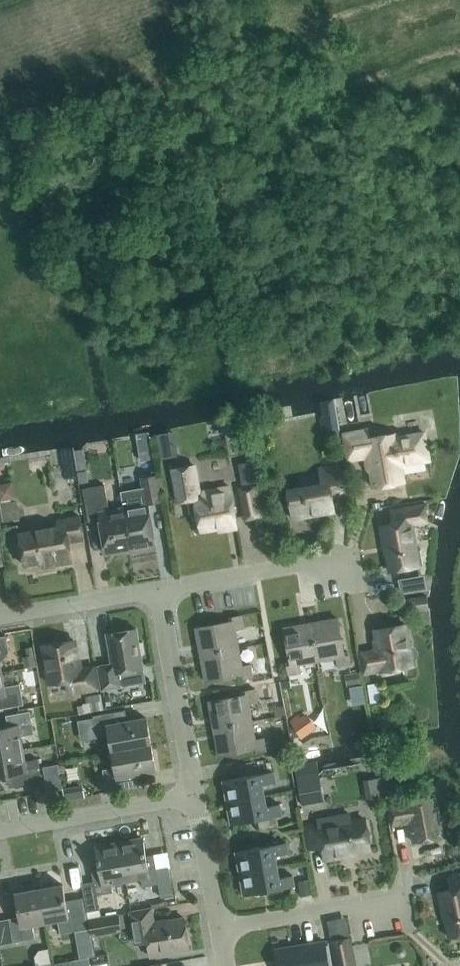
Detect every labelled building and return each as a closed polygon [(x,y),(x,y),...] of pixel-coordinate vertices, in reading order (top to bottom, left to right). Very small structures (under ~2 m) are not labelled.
[(328,436),(340,433),(334,397),(317,399),(320,415),(317,416),(320,431),(327,430),(328,436)] [(374,488),(405,482),(401,465),(430,460),(425,432),(396,437),(395,432),(370,437),(369,429),(345,433),(349,460),(368,456),(374,488)] [(264,518),(258,485),(255,459),(238,462),(242,486),(239,486),(244,521),(264,518)] [(172,469),(178,503),(186,501),(189,514),(193,517),(197,516),(200,529),(235,522),(228,486),(198,492),(193,465),(172,469)] [(294,517),(335,510),(332,495),(346,493),(342,465),(322,469),(325,485),(289,491),(294,517)] [(156,476),(140,479),(144,499),(160,496),(156,476)] [(88,523),(99,521),(105,554),(129,550),(130,553),(123,508),(108,511),(104,485),(82,489),(88,523)] [(147,504),(123,508),(130,553),(155,549),(147,504)] [(426,505),(414,507),(392,511),(394,521),(380,524),(384,546),(386,545),(390,570),(420,565),(412,521),(416,520),(428,518),(426,505)] [(84,540),(80,517),(57,521),(58,526),(19,532),(25,565),(45,561),(46,566),(73,562),(70,542),(84,540)] [(401,614),(429,612),(427,594),(399,597),(401,614)] [(198,627),(203,654),(238,648),(234,630),(244,628),(242,615),(229,617),(230,621),(198,627)] [(339,619),(312,624),(318,659),(336,656),(338,666),(351,663),(349,651),(345,652),(339,619)] [(413,666),(405,623),(376,628),(380,648),(362,652),(367,674),(413,666)] [(312,624),(285,629),(291,661),(286,662),(289,675),(302,672),(300,662),(318,659),(312,624)] [(145,681),(141,654),(144,653),(142,641),(139,642),(137,634),(136,628),(107,634),(112,663),(99,666),(103,689),(122,686),(122,685),(145,681)] [(10,652),(7,635),(0,636),(0,654),(10,652)] [(44,645),(51,684),(71,681),(73,692),(99,688),(96,666),(79,668),(74,640),(44,645)] [(254,677),(251,663),(241,665),(238,648),(203,654),(207,681),(240,675),(241,680),(254,677)] [(19,705),(24,704),(20,683),(4,686),(2,672),(0,672),(0,709),(19,705)] [(382,701),(379,682),(368,684),(371,703),(382,701)] [(211,701),(216,728),(251,722),(248,704),(258,702),(255,688),(243,690),(244,695),(211,701)] [(83,704),(85,713),(113,708),(109,692),(88,696),(89,703),(83,704)] [(110,735),(112,751),(152,743),(147,717),(128,721),(126,709),(94,715),(98,737),(110,735)] [(23,748),(21,735),(35,732),(31,710),(7,714),(9,726),(0,728),(0,752),(23,748)] [(289,720),(302,738),(317,727),(307,713),(301,717),(298,713),(289,720)] [(216,728),(221,755),(253,749),(254,753),(267,751),(264,737),(254,739),(251,722),(216,728)] [(157,770),(152,743),(112,751),(115,767),(103,769),(107,792),(139,786),(137,774),(157,770)] [(23,748),(0,752),(0,776),(18,773),(20,784),(44,780),(40,758),(25,760),(23,748)] [(223,780),(227,802),(265,795),(263,784),(276,782),(274,771),(223,780)] [(297,777),(302,804),(320,801),(316,781),(320,780),(319,773),(297,777)] [(63,788),(65,799),(84,796),(82,784),(63,788)] [(267,806),(265,795),(227,802),(231,824),(282,815),(280,804),(267,806)] [(444,837),(436,796),(407,801),(407,803),(389,806),(393,825),(411,822),(414,842),(444,837)] [(366,819),(320,828),(320,824),(306,826),(311,849),(323,847),(325,859),(346,855),(346,853),(371,849),(366,819)] [(144,836),(121,841),(128,880),(144,877),(145,885),(161,882),(164,895),(176,893),(170,866),(159,868),(156,852),(148,854),(144,836)] [(101,863),(93,864),(96,880),(84,882),(89,910),(101,907),(99,894),(115,891),(113,883),(128,880),(121,841),(97,845),(101,863)] [(236,851),(240,873),(277,866),(275,855),(289,852),(287,842),(236,851)] [(280,878),(277,866),(240,873),(244,895),(295,886),(293,875),(280,878)] [(449,877),(451,888),(439,891),(443,912),(445,912),(450,937),(459,935),(459,874),(449,877)] [(65,883),(41,888),(47,921),(60,918),(62,932),(89,928),(87,915),(71,917),(65,883)] [(22,916),(11,918),(15,941),(37,937),(35,923),(47,921),(41,888),(18,892),(22,916)] [(151,956),(190,949),(185,918),(155,923),(153,908),(130,911),(135,944),(148,941),(151,956)] [(89,918),(91,931),(92,935),(93,935),(121,931),(121,928),(128,927),(126,911),(102,915),(89,918)] [(326,934),(342,930),(339,919),(323,922),(326,934)] [(350,937),(330,941),(335,965),(357,965),(350,937)] [(80,956),(94,954),(91,940),(78,942),(80,956)] [(275,949),(278,965),(328,965),(324,941),(275,949)] [(89,957),(75,960),(42,965),(90,965),(89,957)]
